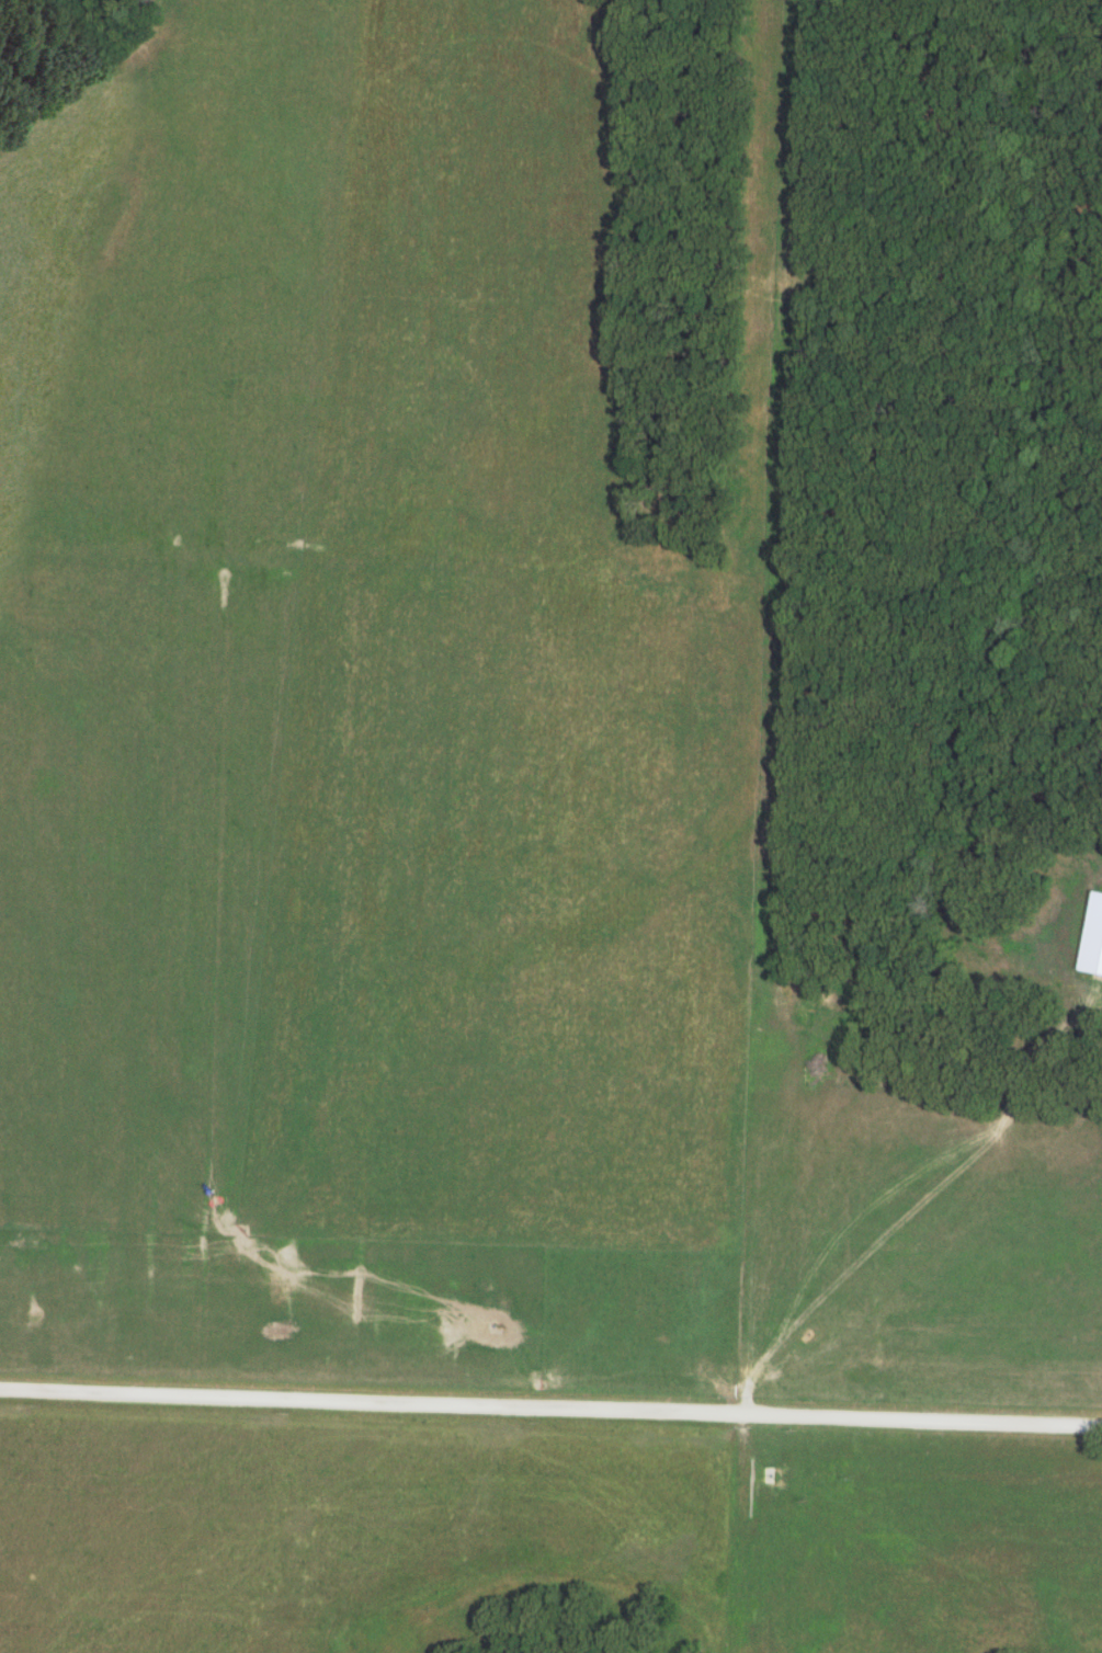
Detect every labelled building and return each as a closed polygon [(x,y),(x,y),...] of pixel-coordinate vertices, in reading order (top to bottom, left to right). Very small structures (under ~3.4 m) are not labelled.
[(1101,974),(1101,893),(1091,891),(1077,970),(1101,974)]
